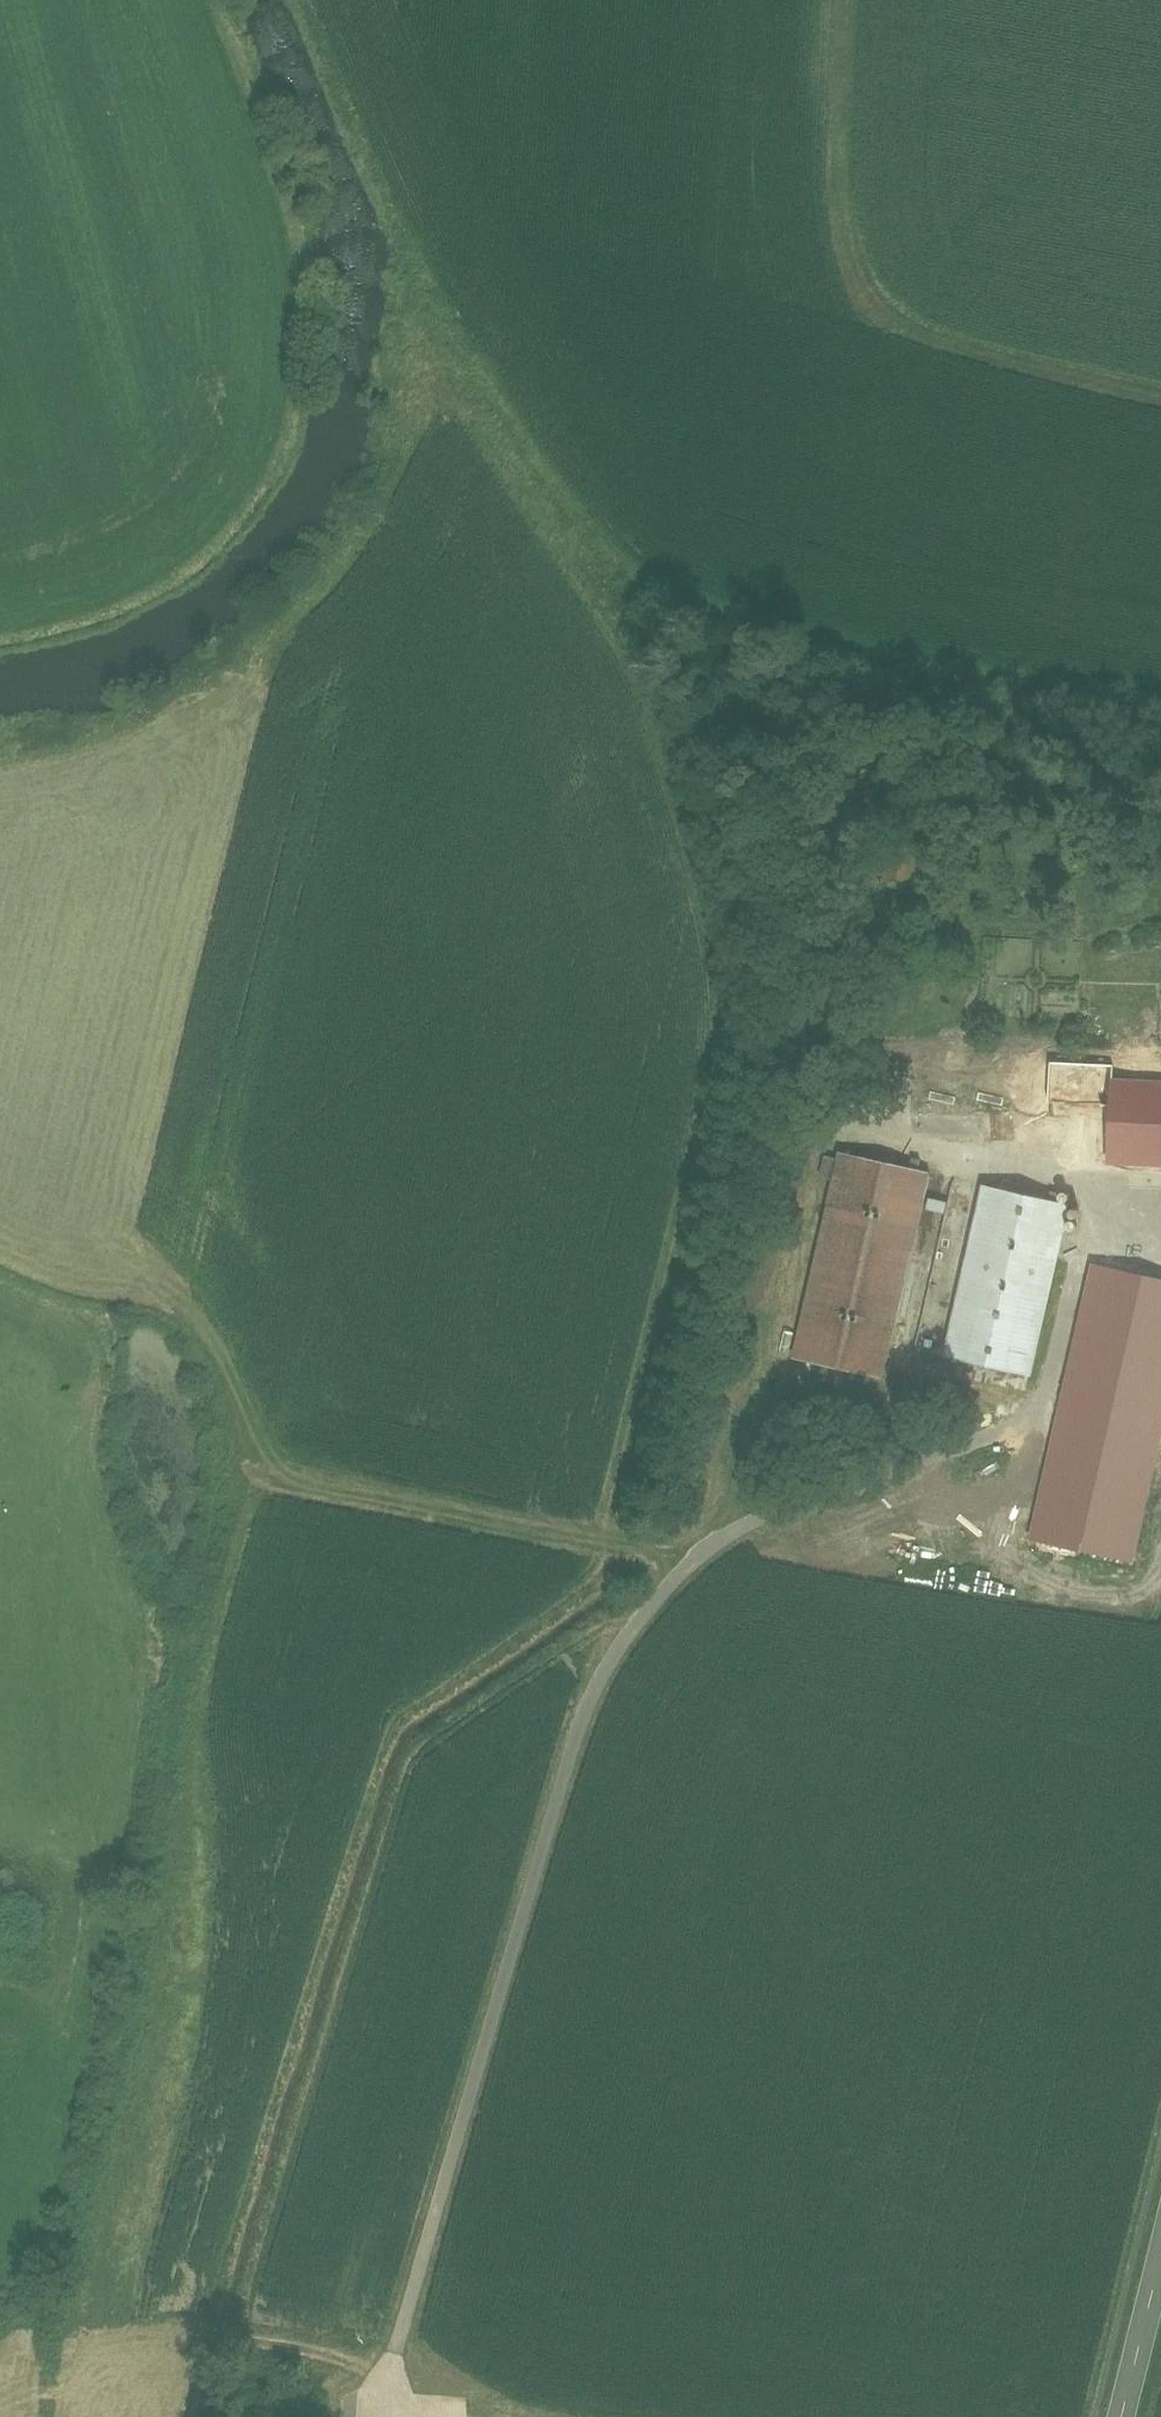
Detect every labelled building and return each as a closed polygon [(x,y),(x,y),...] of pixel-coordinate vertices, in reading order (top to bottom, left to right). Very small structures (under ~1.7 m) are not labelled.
[(951,1061),(949,1118),(1106,1122),(1105,1171),(1160,1173),(1160,1067),(951,1061)] [(928,1174),(836,1153),(789,1361),(881,1382),(928,1174)] [(1066,1201),(979,1182),(939,1362),(1026,1381),(1066,1201)] [(1094,1274),(1074,1375),(1160,1393),(1160,1288),(1094,1274)]
